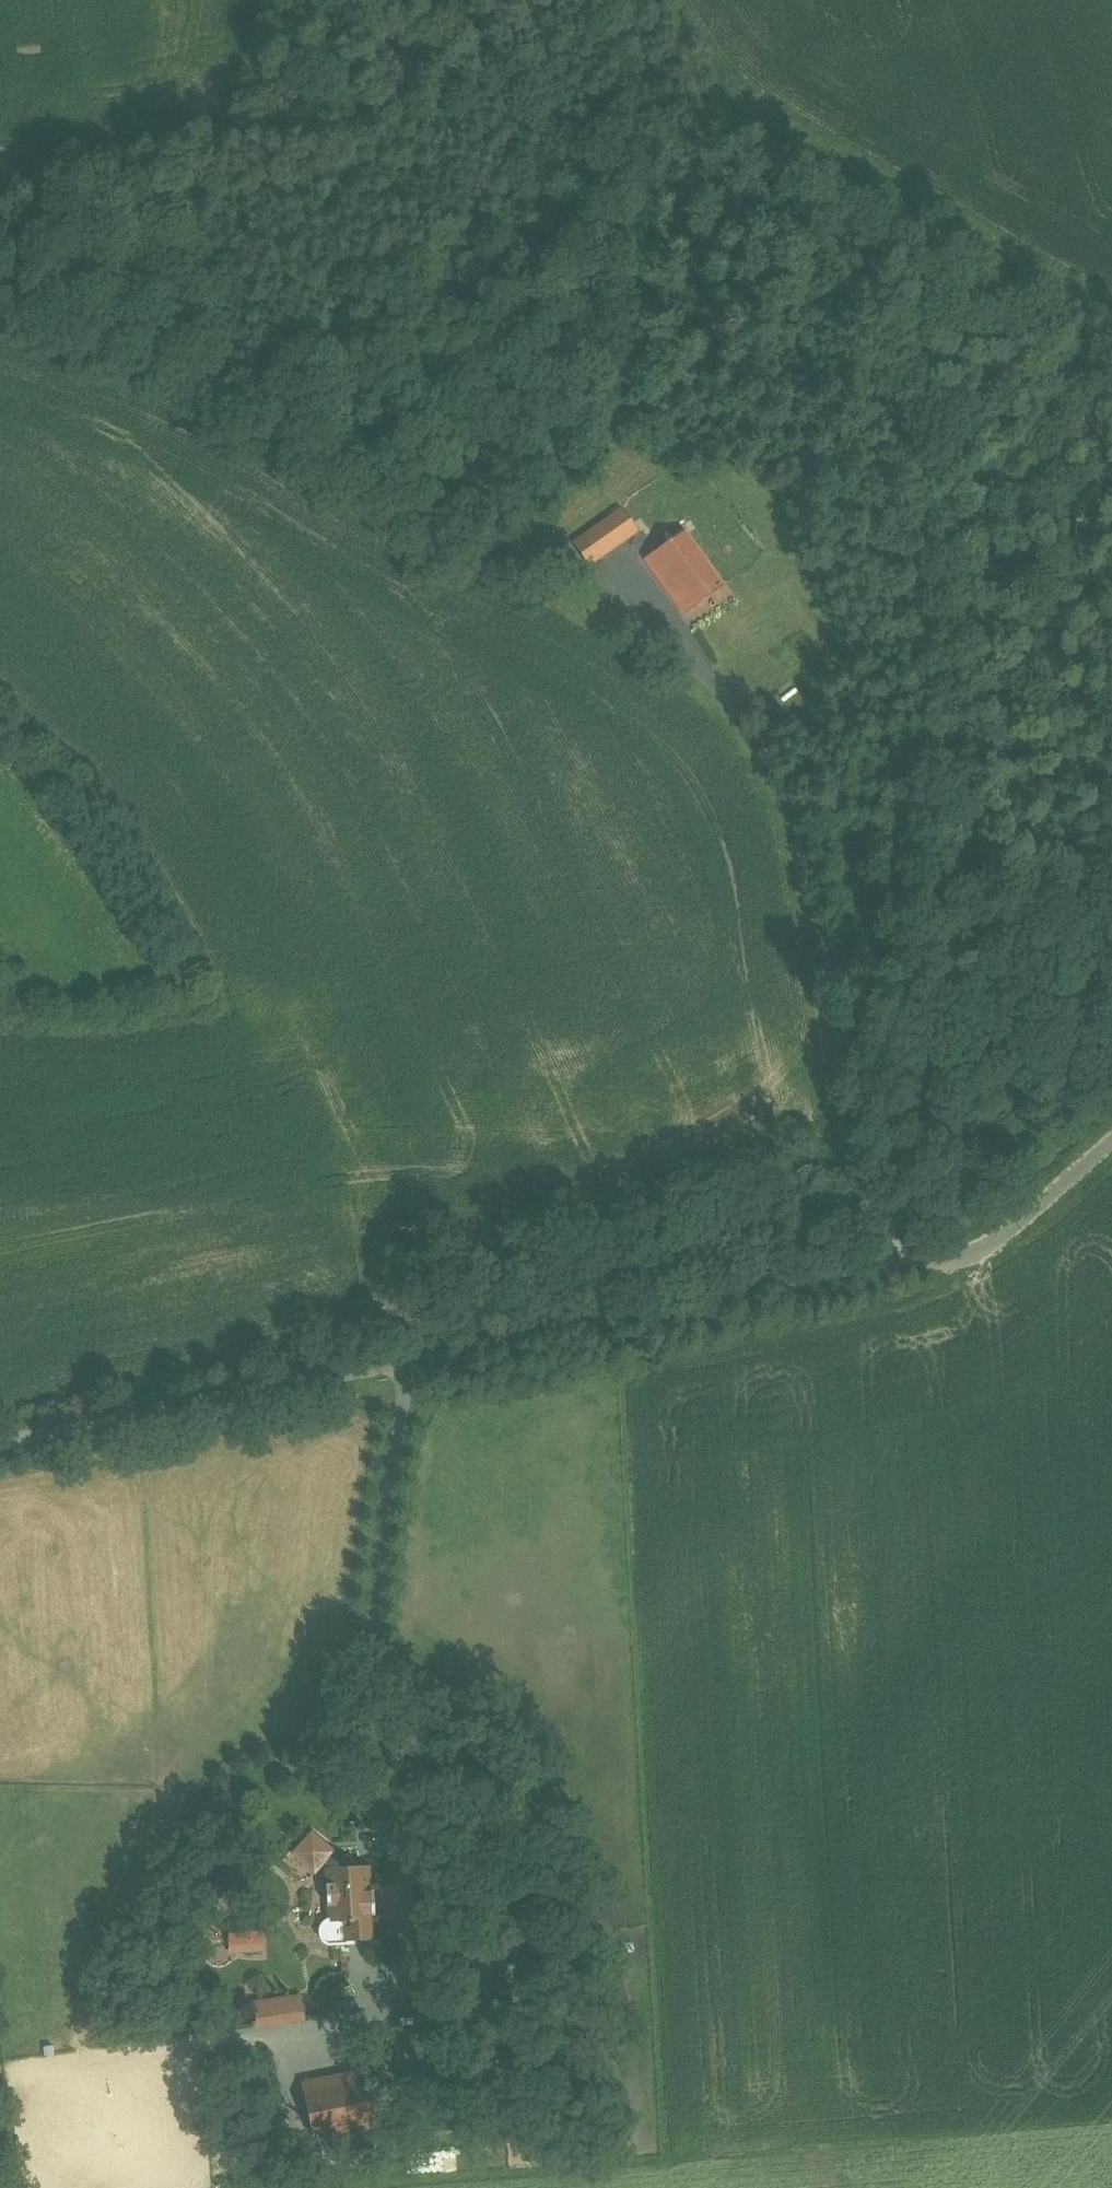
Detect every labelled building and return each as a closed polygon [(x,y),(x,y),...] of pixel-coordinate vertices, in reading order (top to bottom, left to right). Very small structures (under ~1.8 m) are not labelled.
[(621,509),(585,535),(600,556),(636,531),(621,509)] [(683,533),(646,558),(685,611),(720,585),(683,533)] [(369,1867),(325,1869),(328,1921),(329,1921),(330,1937),(353,1936),(352,1920),(372,1919),(369,1867)] [(263,1949),(262,1926),(236,1928),(236,1943),(233,1944),(234,1951),(263,1949)] [(302,1993),(254,2000),(258,2026),(306,2019),(302,1993)] [(372,2074),(307,2087),(318,2139),(382,2125),(372,2074)]
